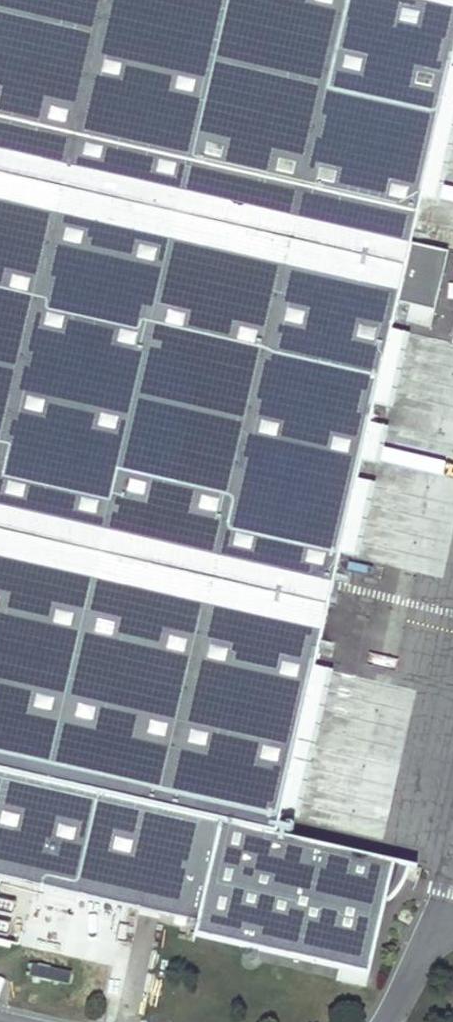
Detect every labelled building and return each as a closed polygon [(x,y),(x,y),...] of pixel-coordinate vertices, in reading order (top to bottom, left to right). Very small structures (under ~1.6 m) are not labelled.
[(194,923),(192,939),(339,972),(367,978),(381,912),(387,907),(392,902),(399,892),(403,879),(405,870),(270,840),(310,655),(334,552),(353,557),(370,482),(358,479),(402,305),(435,313),(449,254),(415,247),(425,200),(437,202),(452,131),(452,0),(0,0),(0,879),(194,923)] [(14,899),(0,897),(0,942),(8,944),(14,899)] [(32,975),(68,984),(71,974),(35,965),(32,975)] [(365,988),(367,978),(339,972),(337,982),(365,988)]
